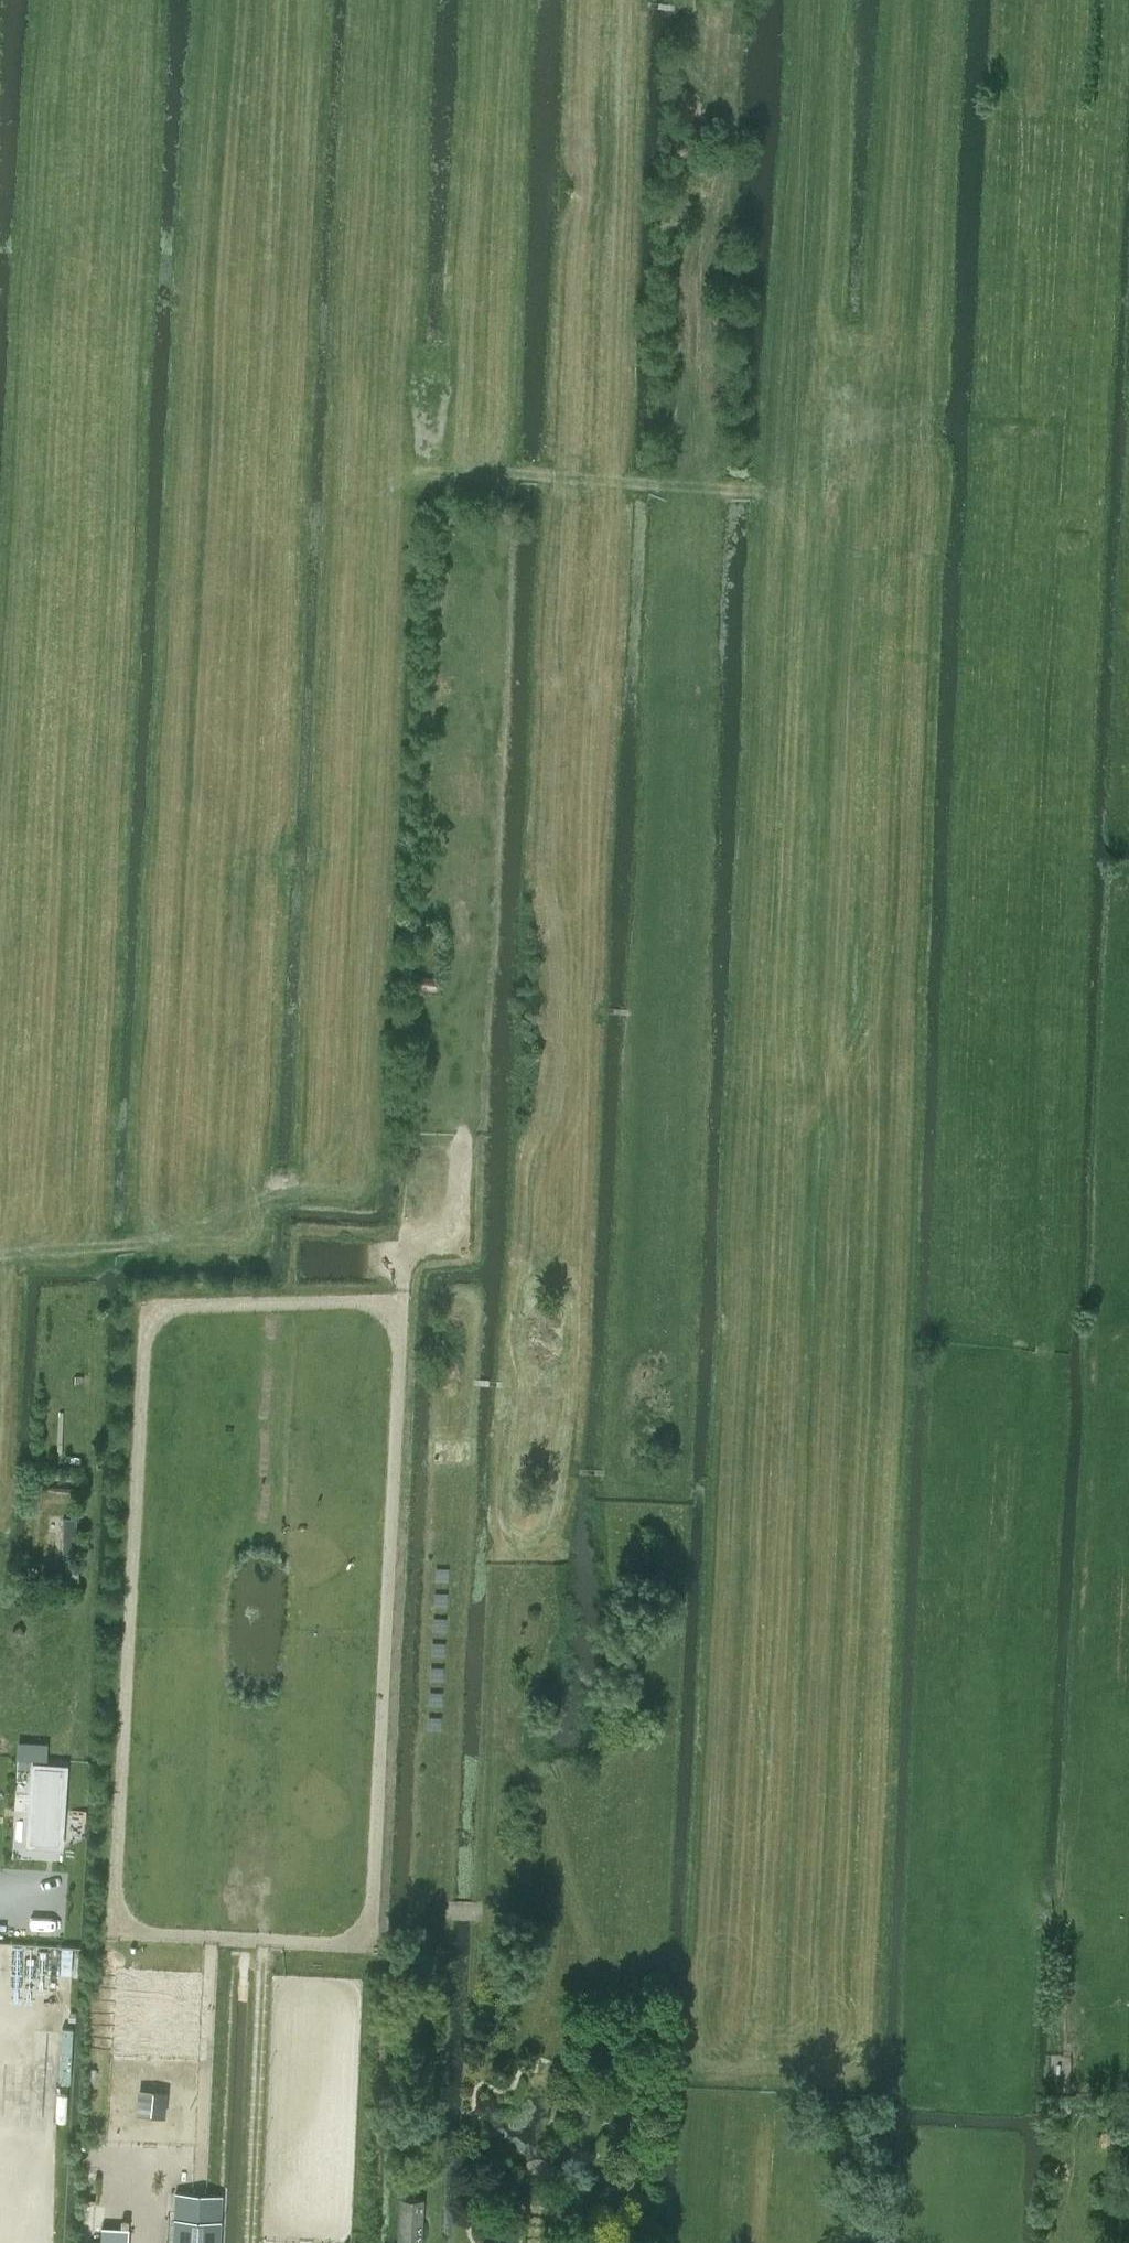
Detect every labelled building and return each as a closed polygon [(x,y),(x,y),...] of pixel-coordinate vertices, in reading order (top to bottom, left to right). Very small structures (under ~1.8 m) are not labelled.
[(58,1844),(63,1768),(35,1766),(30,1842),(58,1844)] [(172,2242),(220,2242),(222,2200),(222,2194),(174,2192),(174,2198),(172,2242)] [(424,2198),(398,2197),(396,2242),(397,2242),(421,2242),(424,2198)]
